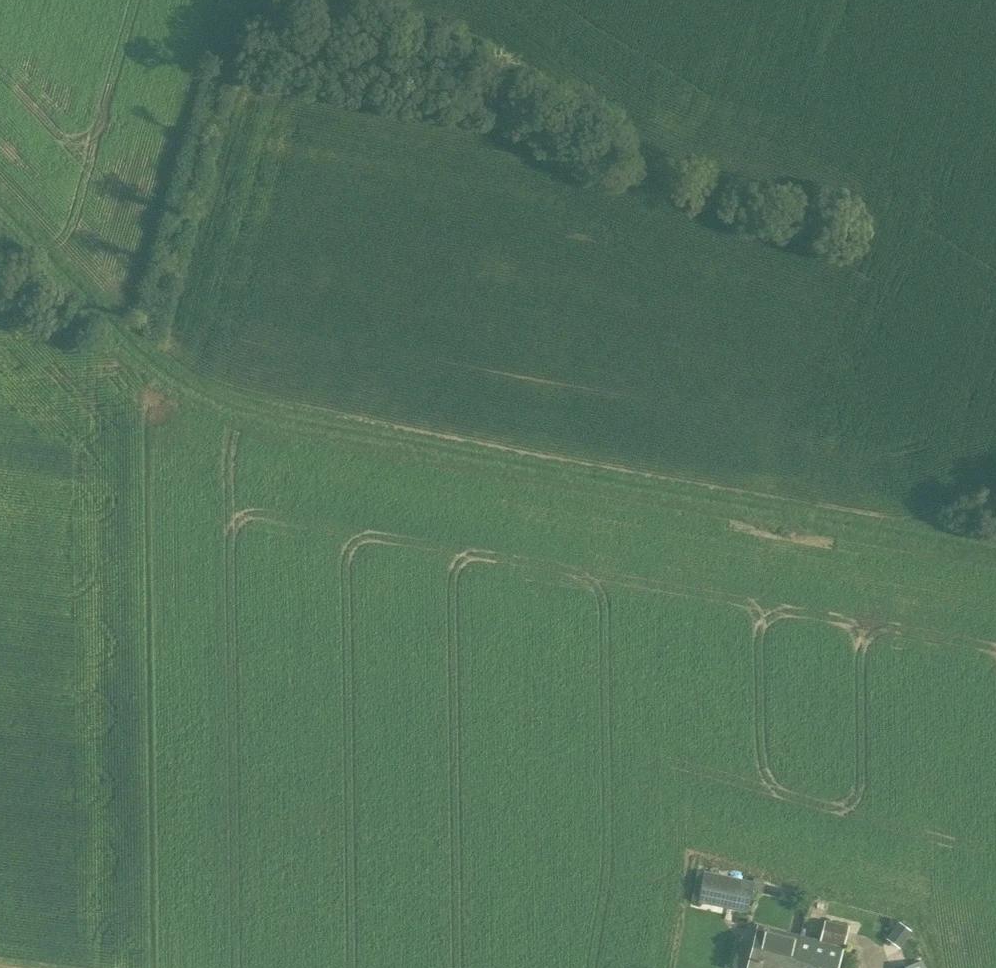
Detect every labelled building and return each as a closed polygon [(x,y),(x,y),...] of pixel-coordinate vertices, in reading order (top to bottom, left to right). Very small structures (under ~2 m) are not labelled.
[(741,880),(703,872),(697,903),(735,911),(741,880)] [(890,937),(903,948),(915,932),(902,922),(890,937)] [(801,939),(793,967),(837,967),(847,929),(825,924),(820,944),(801,939)] [(801,939),(758,928),(748,967),(793,967),(801,939)]
